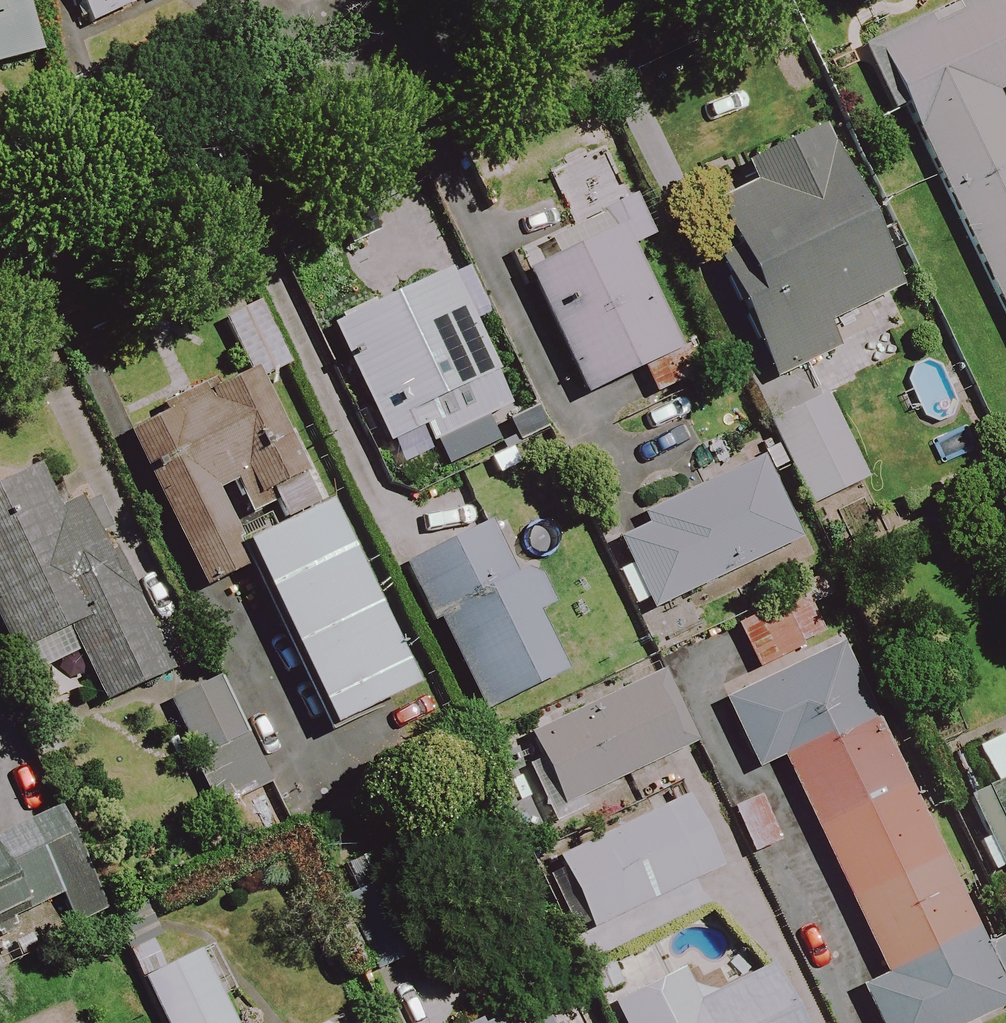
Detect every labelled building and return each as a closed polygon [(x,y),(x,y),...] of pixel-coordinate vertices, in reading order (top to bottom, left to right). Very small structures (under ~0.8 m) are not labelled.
[(33,59),(17,0),(0,0),(0,68),(33,59)] [(83,27),(140,0),(70,0),(83,27)] [(870,46),(878,63),(865,69),(887,117),(901,110),(1005,333),(1005,0),(967,0),(870,46)] [(893,291),(814,132),(739,169),(751,192),(711,212),(734,258),(714,268),(770,381),(879,327),(867,303),(893,291)] [(648,240),(627,194),(589,212),(593,221),(511,260),(577,400),(672,355),(622,252),(648,240)] [(507,409),(444,274),(327,329),(382,448),(418,432),(426,447),(507,409)] [(253,381),(283,367),(254,303),(216,320),(240,372),(120,427),(195,591),(244,569),(210,495),(233,485),(242,505),(260,496),(275,528),(238,546),(326,731),(406,693),(318,508),(312,511),(253,381)] [(866,481),(823,392),(762,421),(805,510),(866,481)] [(644,527),(598,549),(610,574),(630,615),(642,609),(646,617),(794,546),(755,463),(639,518),(644,527)] [(165,676),(112,550),(96,556),(89,540),(104,533),(91,502),(78,508),(74,498),(48,509),(32,470),(0,484),(0,641),(10,665),(21,660),(28,678),(77,657),(97,705),(165,676)] [(481,527),(403,568),(412,585),(407,588),(427,626),(432,624),(480,716),(558,675),(528,617),(547,607),(522,559),(502,569),(481,527)] [(792,590),(729,623),(753,669),(816,637),(792,590)] [(1005,992),(1005,940),(1003,932),(977,945),(836,646),(756,683),(717,702),(750,773),(776,761),(879,979),(855,990),(871,1022),(971,1022),(1005,1007),(1005,1006),(1001,995),(1005,992)] [(538,804),(551,832),(580,818),(572,802),(688,747),(655,676),(523,738),(551,797),(538,804)] [(218,680),(164,702),(190,762),(186,763),(207,813),(264,789),(218,680)] [(970,751),(988,789),(962,800),(996,873),(1005,868),(1005,735),(970,751)] [(711,872),(678,803),(553,863),(586,932),(711,872)] [(17,911),(19,916),(59,898),(70,923),(99,910),(55,812),(0,836),(0,919),(17,911)] [(194,954),(140,981),(160,1022),(228,1022),(194,954)] [(763,971),(693,1006),(676,973),(606,1008),(614,1022),(789,1022),(763,971)] [(341,1014),(323,1022),(345,1022),(341,1014)]
